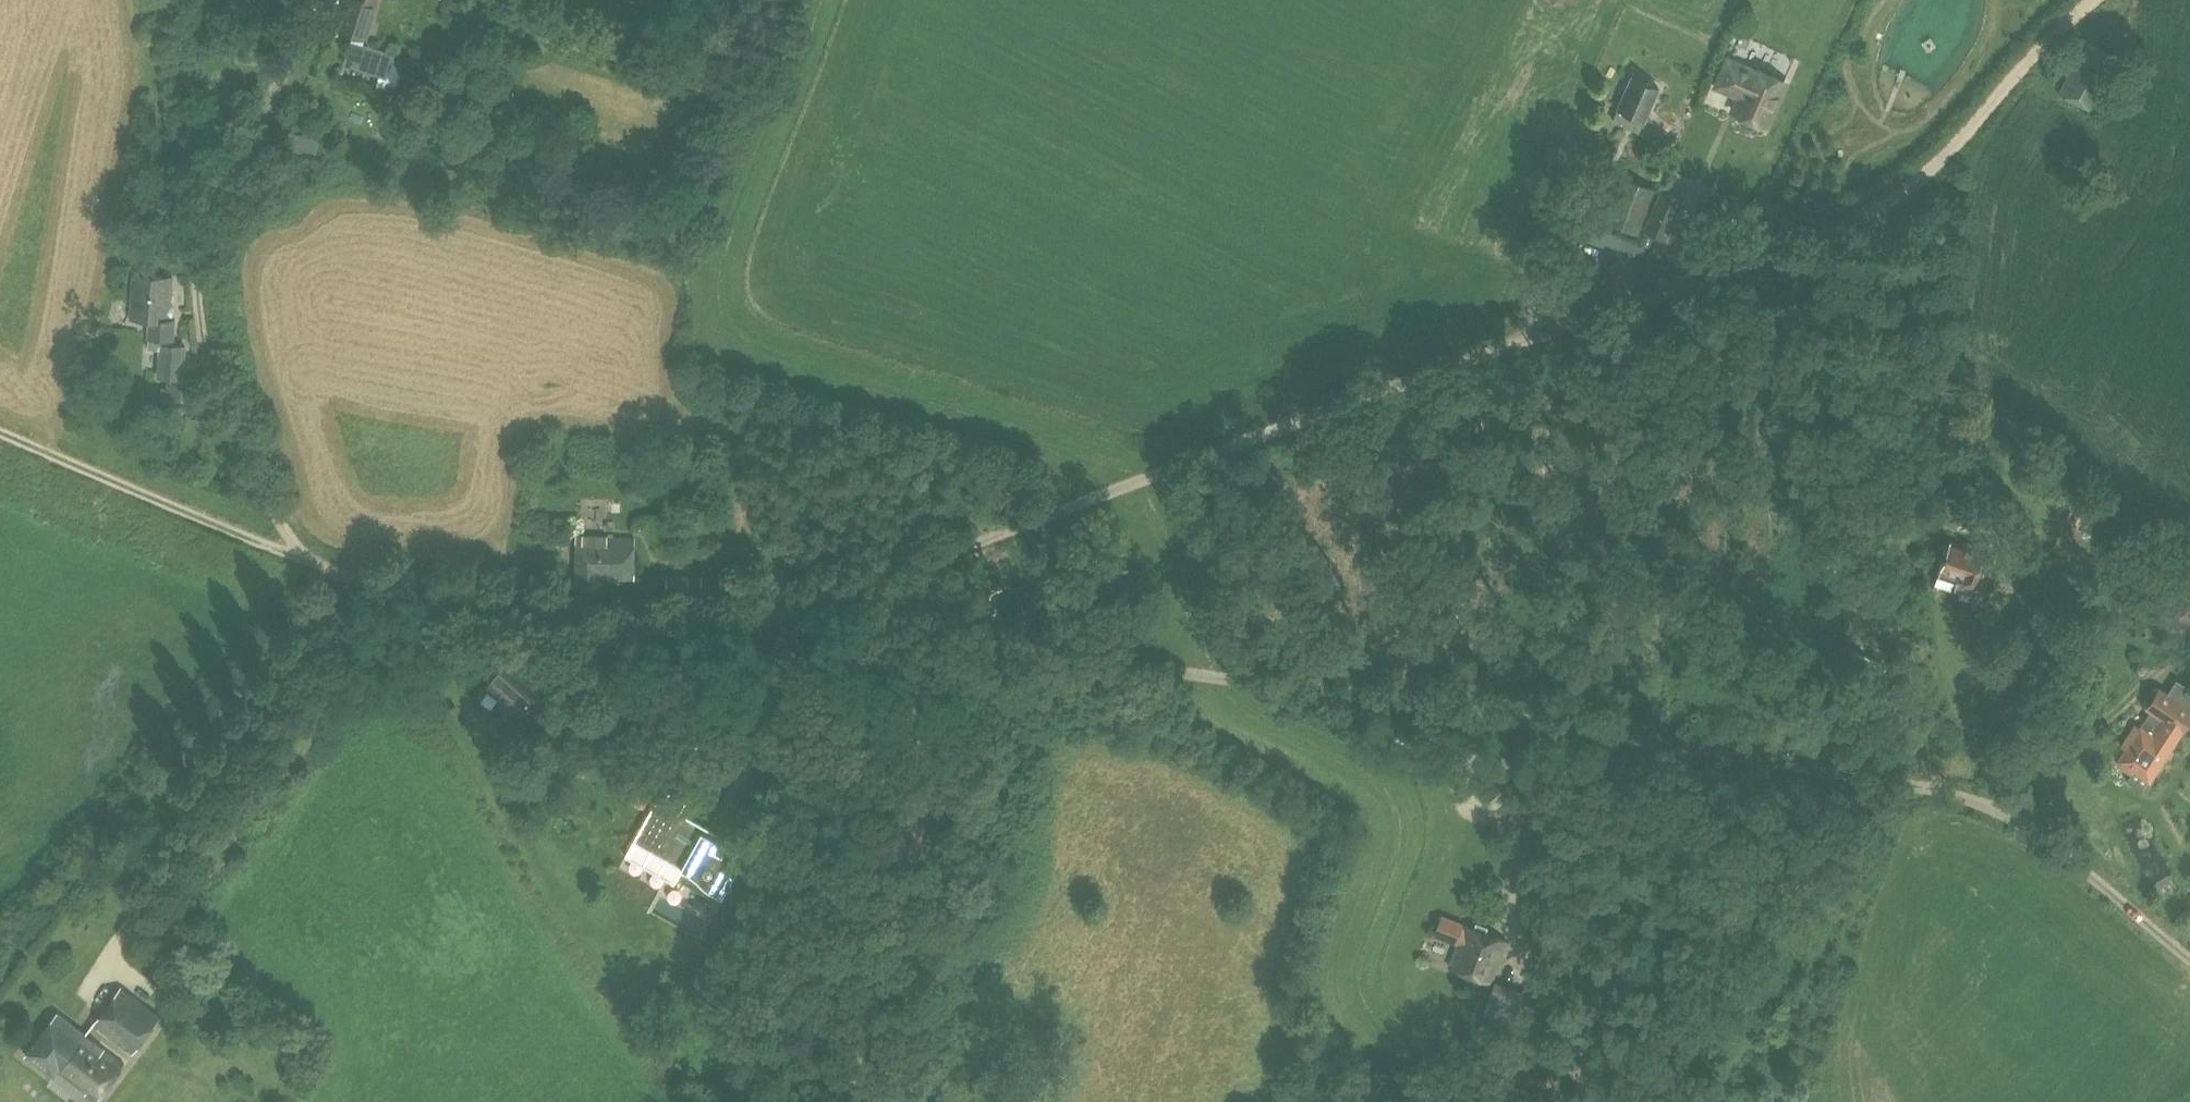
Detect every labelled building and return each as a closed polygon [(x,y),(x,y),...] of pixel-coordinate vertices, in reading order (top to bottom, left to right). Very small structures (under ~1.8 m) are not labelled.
[(373,0),(350,0),(340,30),(365,38),(376,1),(373,0)] [(1582,0),(1568,0),(1565,8),(1577,12),(1582,0)] [(494,21),(490,16),(483,21),(493,34),(501,27),(495,20),(494,21)] [(2058,92),(2101,113),(2126,60),(2084,39),(2081,46),(2059,89),(2058,92)] [(345,62),(386,76),(391,59),(350,45),(345,62)] [(1740,122),(1751,126),(1755,125),(1757,121),(1764,124),(1784,80),(1753,66),(1752,70),(1728,60),(1718,83),(1741,94),(1733,111),(1741,114),(1739,118),(1740,122)] [(1613,119),(1639,131),(1659,86),(1633,74),(1618,108),(1618,109),(1613,119)] [(1661,136),(1678,142),(1682,128),(1666,122),(1661,136)] [(259,160),(266,161),(267,153),(261,151),(259,160)] [(1604,220),(1638,233),(1655,188),(1622,175),(1604,220)] [(648,204),(653,196),(645,190),(640,198),(648,204)] [(1645,229),(1665,237),(1682,200),(1662,191),(1645,229)] [(159,376),(183,378),(185,345),(174,344),(175,320),(169,319),(172,276),(134,274),(131,318),(150,319),(148,348),(160,349),(159,376)] [(161,398),(199,401),(200,379),(167,377),(166,388),(161,387),(161,398)] [(664,456),(674,458),(675,447),(666,446),(664,456)] [(680,525),(690,535),(697,528),(687,518),(680,525)] [(576,587),(602,588),(602,579),(634,579),(634,537),(577,535),(576,587)] [(1954,587),(1975,595),(1991,548),(1989,541),(1982,539),(1975,541),(1972,549),(1949,541),(1938,574),(1957,581),(1954,587)] [(2189,625),(2189,602),(2179,614),(2189,625)] [(409,634),(420,639),(426,627),(415,622),(409,634)] [(488,684),(519,712),(538,690),(507,662),(488,684)] [(2141,789),(2159,762),(2160,763),(2189,717),(2189,706),(2159,687),(2146,707),(2151,710),(2140,727),(2135,723),(2123,741),(2129,745),(2120,759),(2122,760),(2120,765),(2132,772),(2127,779),(2141,789)] [(697,838),(693,836),(692,837),(676,828),(676,827),(672,825),(686,800),(664,788),(634,841),(682,868),(677,876),(719,899),(728,885),(730,886),(732,881),(731,880),(743,858),(724,848),(722,852),(716,849),(720,841),(702,830),(697,838)] [(1450,967),(1492,982),(1507,940),(1442,916),(1435,935),(1459,943),(1450,967)] [(1470,1015),(1517,1032),(1531,993),(1495,981),(1485,1006),(1474,1003),(1470,1015)] [(92,1023),(132,1053),(161,1016),(122,985),(92,1023)] [(76,1087),(95,1101),(100,1096),(102,1097),(122,1071),(120,1069),(124,1064),(57,1012),(24,1055),(55,1077),(61,1070),(78,1083),(76,1087)]
